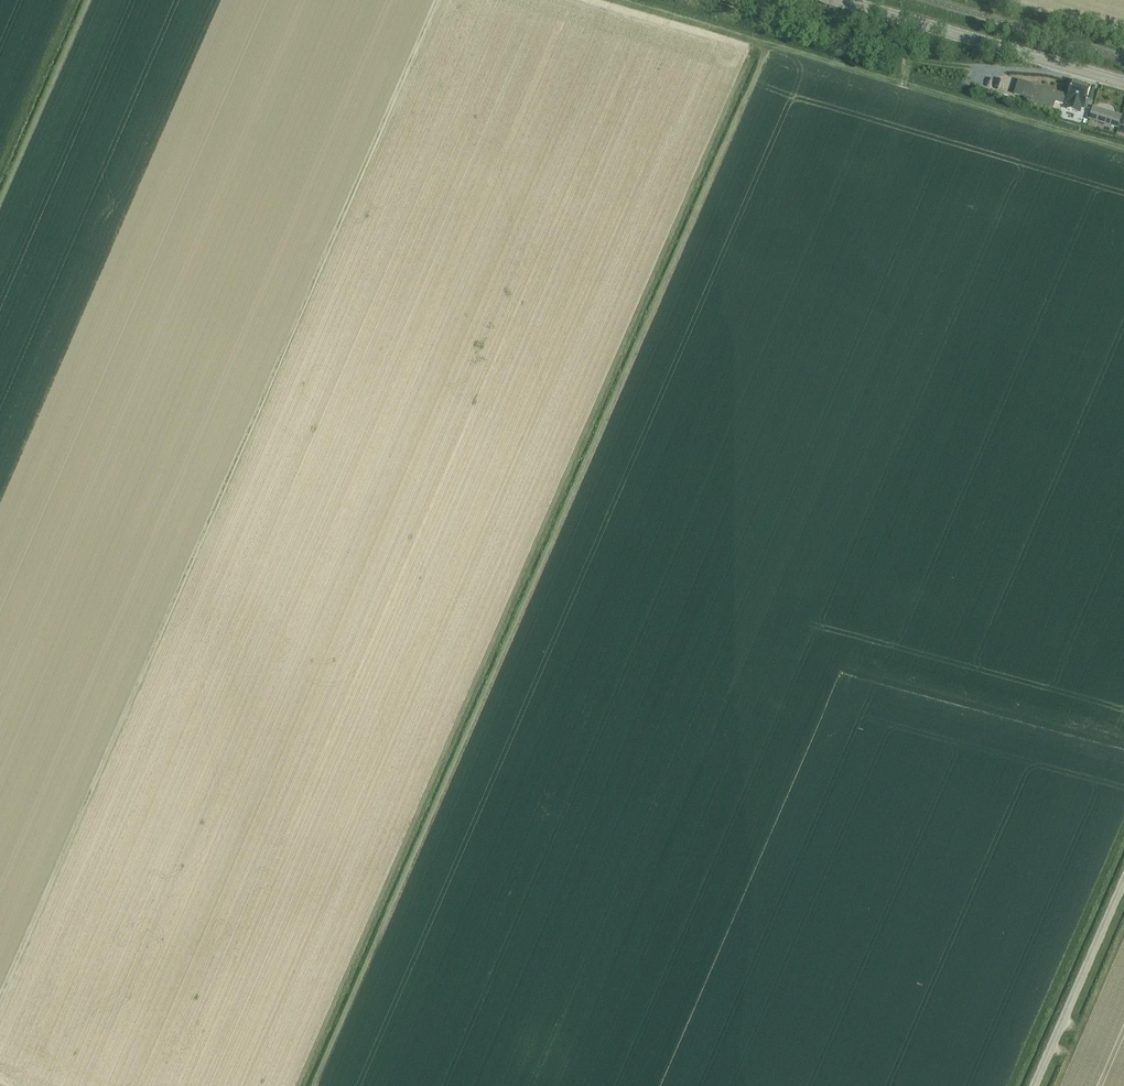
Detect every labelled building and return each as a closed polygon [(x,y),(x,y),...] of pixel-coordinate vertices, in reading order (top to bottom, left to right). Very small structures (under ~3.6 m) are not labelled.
[(1019,82),(1015,96),(1025,99),(1024,100),(1055,110),(1057,104),(1064,106),(1065,104),(1067,97),(1019,82)] [(1069,97),(1067,105),(1068,105),(1067,110),(1075,112),(1081,114),(1082,109),(1084,110),(1091,88),(1073,83),(1069,97)] [(1122,116),(1093,107),(1089,120),(1119,129),(1122,116)]
